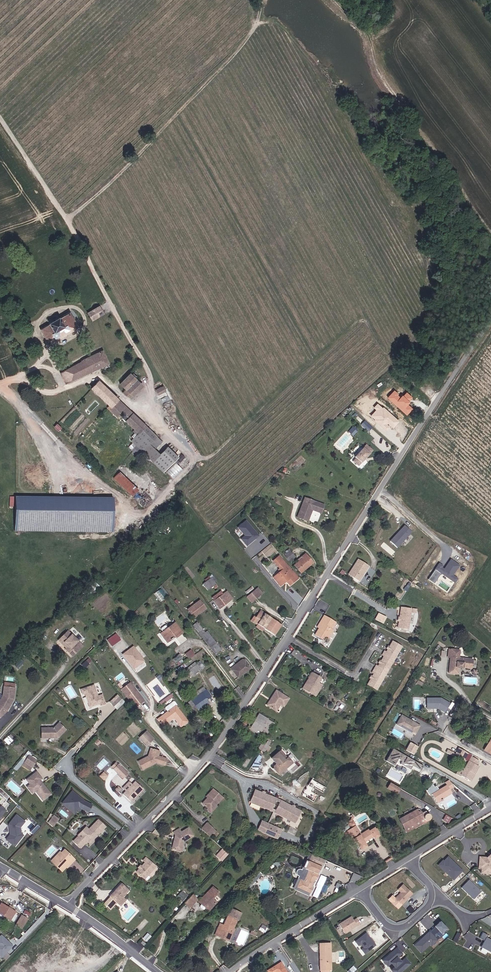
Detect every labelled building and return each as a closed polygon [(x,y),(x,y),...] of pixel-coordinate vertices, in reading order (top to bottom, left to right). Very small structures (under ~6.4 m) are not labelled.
[(101,305),(88,312),(93,321),(106,313),(101,305)] [(83,325),(76,309),(47,321),(54,337),(83,325)] [(110,365),(103,351),(83,359),(60,373),(65,384),(110,365)] [(129,394),(140,384),(128,372),(117,383),(129,394)] [(91,386),(116,410),(115,412),(125,421),(126,420),(144,438),(137,445),(148,455),(159,443),(162,440),(160,438),(158,437),(123,403),(98,379),(91,386)] [(163,385),(156,390),(159,395),(167,391),(163,385)] [(394,391),(387,398),(407,416),(413,409),(409,405),(411,403),(410,401),(413,398),(407,393),(404,396),(403,395),(401,397),(394,391)] [(400,422),(378,403),(374,408),(376,410),(371,416),(384,428),(388,424),(394,429),(400,422)] [(373,426),(366,420),(361,424),(369,431),(373,426)] [(358,432),(353,427),(348,432),(354,437),(358,432)] [(365,457),(366,455),(367,456),(374,450),(368,443),(356,455),(357,456),(354,459),(359,465),(366,458),(365,457)] [(183,468),(178,464),(185,457),(183,455),(166,470),(173,477),(183,468)] [(114,477),(132,496),(139,490),(121,470),(114,477)] [(114,497),(16,495),(15,532),(113,535),(114,497)] [(326,506),(323,505),(307,498),(298,517),(305,520),(309,522),(310,518),(314,510),(322,514),(326,506)] [(246,519),(238,527),(245,535),(241,538),(247,546),(260,535),(246,519)] [(405,525),(390,541),(398,548),(413,533),(405,525)] [(291,549),(285,553),(291,562),(294,560),(292,558),(295,555),(291,549)] [(286,579),(288,582),(286,583),(288,586),(294,582),(299,578),(294,571),(291,574),(284,564),(286,563),(280,554),(273,559),(279,567),(279,569),(280,571),(275,575),(281,583),(286,579)] [(302,558),(303,559),(296,565),(303,573),(313,564),(306,554),(302,558)] [(460,565),(451,558),(444,568),(442,566),(442,565),(439,563),(428,579),(434,584),(442,573),(455,582),(458,578),(453,575),(460,565)] [(370,567),(368,566),(365,563),(360,560),(349,575),(356,579),(358,581),(360,582),(370,567)] [(208,590),(213,585),(216,588),(219,586),(217,583),(215,580),(217,579),(213,574),(202,582),(208,590)] [(165,588),(160,582),(157,584),(163,591),(165,588)] [(252,601),(261,595),(256,588),(247,595),(252,601)] [(228,591),(224,594),(222,591),(218,593),(213,598),(221,608),(233,598),(228,591)] [(188,608),(195,618),(208,608),(201,598),(188,608)] [(409,629),(411,607),(410,607),(402,607),(401,620),(401,628),(409,629)] [(260,611),(258,614),(255,618),(253,615),(251,618),(253,620),(254,622),(254,624),(263,632),(264,626),(277,632),(282,623),(260,611)] [(316,635),(321,638),(326,641),(327,638),(329,639),(334,630),(332,629),(336,622),(324,616),(318,628),(321,629),(319,631),(316,635)] [(185,633),(177,621),(169,627),(168,625),(166,625),(162,627),(162,629),(164,631),(161,633),(169,642),(175,638),(174,636),(177,634),(179,637),(185,633)] [(199,631),(215,653),(222,648),(209,630),(207,632),(203,628),(199,631)] [(59,640),(65,645),(70,649),(67,652),(69,653),(73,657),(83,646),(73,638),(67,632),(59,640)] [(394,660),(402,646),(393,641),(387,652),(385,651),(384,655),(385,656),(394,660)] [(134,646),(122,654),(133,669),(144,660),(134,646)] [(460,648),(456,648),(449,647),(448,656),(451,657),(449,673),(458,674),(459,669),(463,669),(463,668),(472,669),(474,661),(459,659),(460,654),(460,648)] [(189,658),(195,654),(191,649),(185,653),(189,658)] [(387,675),(394,660),(385,656),(379,667),(378,666),(376,669),(387,675)] [(85,667),(90,661),(87,658),(82,665),(85,667)] [(251,668),(244,659),(232,668),(239,678),(251,668)] [(203,667),(199,663),(189,670),(193,675),(203,667)] [(379,690),(387,675),(376,669),(374,672),(376,673),(370,685),(379,690)] [(303,689),(312,694),(316,696),(325,680),(321,678),(312,672),(303,689)] [(131,682),(123,688),(137,706),(145,700),(131,682)] [(0,703),(0,718),(1,719),(9,709),(14,699),(15,696),(16,687),(9,686),(5,685),(3,692),(2,700),(0,703)] [(107,703),(103,694),(99,696),(95,685),(82,690),(84,694),(86,693),(90,703),(95,705),(98,704),(99,702),(101,702),(102,705),(107,703)] [(268,705),(269,706),(281,712),(289,697),(277,690),(272,699),(268,705)] [(200,696),(196,692),(193,695),(195,698),(193,700),(198,706),(208,699),(203,692),(200,696)] [(115,705),(123,698),(119,694),(112,702),(115,705)] [(450,703),(441,698),(428,698),(428,708),(439,708),(445,711),(450,703)] [(189,722),(177,706),(159,719),(163,726),(174,717),(182,727),(189,722)] [(421,725),(402,714),(396,723),(416,734),(421,725)] [(273,723),(269,721),(268,723),(258,718),(254,726),(263,731),(264,730),(267,732),(273,723)] [(68,731),(61,724),(55,729),(43,728),(44,739),(60,739),(68,731)] [(154,738),(147,730),(139,737),(146,745),(154,738)] [(9,735),(4,739),(8,744),(13,740),(9,735)] [(263,739),(258,748),(265,752),(270,742),(263,739)] [(410,741),(406,750),(415,754),(419,746),(410,741)] [(448,748),(456,752),(459,747),(454,745),(450,744),(448,748)] [(166,761),(160,759),(159,751),(158,751),(149,748),(147,756),(138,762),(141,768),(143,770),(150,765),(150,763),(165,766),(166,761)] [(34,761),(39,754),(32,749),(27,755),(34,761)] [(424,765),(395,749),(387,761),(395,766),(399,759),(403,761),(401,764),(411,770),(413,766),(421,771),(424,765)] [(293,762),(289,757),(288,757),(281,750),(272,758),(277,763),(275,765),(275,768),(280,774),(293,762)] [(248,754),(242,765),(246,767),(252,756),(248,754)] [(252,767),(257,770),(263,756),(258,754),(252,767)] [(119,763),(115,767),(124,776),(128,772),(119,763)] [(39,776),(37,774),(39,773),(37,770),(28,778),(32,783),(37,789),(43,797),(51,790),(39,776)] [(100,776),(104,780),(108,775),(104,771),(100,776)] [(123,786),(126,790),(123,793),(131,800),(144,788),(136,780),(130,786),(133,783),(130,780),(123,786)] [(451,781),(447,783),(449,786),(433,795),(438,804),(443,801),(443,800),(453,794),(451,791),(455,789),(451,781)] [(401,788),(391,783),(388,788),(398,794),(401,788)] [(202,804),(208,810),(213,809),(224,798),(214,788),(207,795),(209,797),(202,804)] [(61,803),(76,814),(81,807),(88,812),(93,805),(72,789),(61,803)] [(274,810),(278,798),(257,790),(253,802),(274,810)] [(277,811),(283,800),(278,798),(274,810),(277,811)] [(303,810),(283,800),(277,811),(298,821),(303,810)] [(407,832),(428,821),(429,820),(431,819),(431,818),(432,817),(432,816),(431,814),(430,814),(428,813),(427,810),(423,812),(422,810),(419,811),(418,810),(400,819),(406,829),(407,832)] [(55,821),(59,816),(54,812),(50,818),(55,821)] [(11,831),(6,839),(16,847),(27,831),(22,827),(26,820),(16,813),(6,827),(11,831)] [(92,842),(107,827),(100,820),(90,830),(87,830),(86,828),(79,835),(80,836),(75,841),(81,847),(87,842),(87,843),(90,840),(92,842)] [(362,833),(354,820),(346,825),(349,830),(347,832),(352,840),(357,838),(362,847),(364,849),(369,846),(368,843),(366,841),(375,835),(377,838),(382,835),(377,827),(371,831),(369,829),(362,833)] [(217,832),(207,822),(200,828),(210,838),(217,832)] [(283,829),(264,822),(260,831),(279,838),(283,829)] [(184,843),(191,839),(194,837),(190,829),(182,833),(180,830),(176,832),(173,834),(176,838),(174,850),(182,852),(184,843)] [(53,857),(54,858),(51,861),(60,869),(65,864),(63,863),(67,859),(69,862),(73,857),(63,847),(59,851),(53,857)] [(54,858),(53,857),(59,851),(57,849),(49,859),(51,861),(54,858)] [(229,854),(222,849),(216,856),(222,861),(229,854)] [(326,860),(312,854),(309,861),(308,860),(303,870),(300,869),(297,871),(297,874),(300,876),(294,889),(310,896),(326,860)] [(461,870),(447,856),(443,861),(442,860),(437,864),(447,873),(448,873),(453,878),(461,870)] [(490,856),(488,858),(481,858),(480,869),(483,869),(483,874),(490,874),(490,856)] [(143,861),(145,863),(136,873),(144,880),(157,867),(147,857),(143,861)] [(480,890),(468,879),(461,887),(473,898),(480,890)] [(128,899),(125,896),(131,890),(122,882),(111,894),(119,902),(122,905),(128,899)] [(412,891),(403,882),(398,887),(401,890),(395,896),(401,902),(412,891)] [(182,890),(177,896),(183,900),(188,895),(182,890)] [(215,893),(212,890),(201,902),(212,911),(220,902),(213,895),(215,893)] [(193,895),(186,903),(192,908),(199,900),(193,895)] [(0,898),(0,911),(10,917),(16,908),(0,898)] [(22,911),(17,920),(23,923),(28,914),(22,911)] [(221,923),(218,933),(222,934),(228,936),(233,938),(238,926),(235,925),(238,918),(229,914),(226,924),(221,923)] [(352,916),(339,923),(345,933),(360,924),(357,918),(354,920),(352,916)] [(446,927),(440,920),(434,924),(439,929),(441,931),(446,927)] [(434,924),(429,929),(437,938),(439,936),(436,932),(439,929),(434,924)] [(420,950),(431,941),(432,942),(437,938),(429,929),(423,934),(424,935),(423,937),(422,936),(414,943),(420,950)] [(365,931),(354,939),(357,943),(360,941),(363,945),(360,947),(363,951),(374,943),(365,931)] [(460,933),(457,931),(452,940),(455,941),(460,933)] [(486,936),(487,934),(483,932),(480,938),(484,940),(481,946),(490,951),(490,939),(486,936)] [(14,946),(2,934),(0,936),(0,956),(2,958),(14,946)] [(331,944),(319,943),(319,953),(322,953),(322,958),(319,958),(320,971),(331,971),(331,963),(331,944)] [(396,955),(401,951),(396,945),(382,958),(387,963),(391,960),(394,964),(391,967),(395,971),(397,971),(409,961),(405,956),(400,959),(396,955)]
